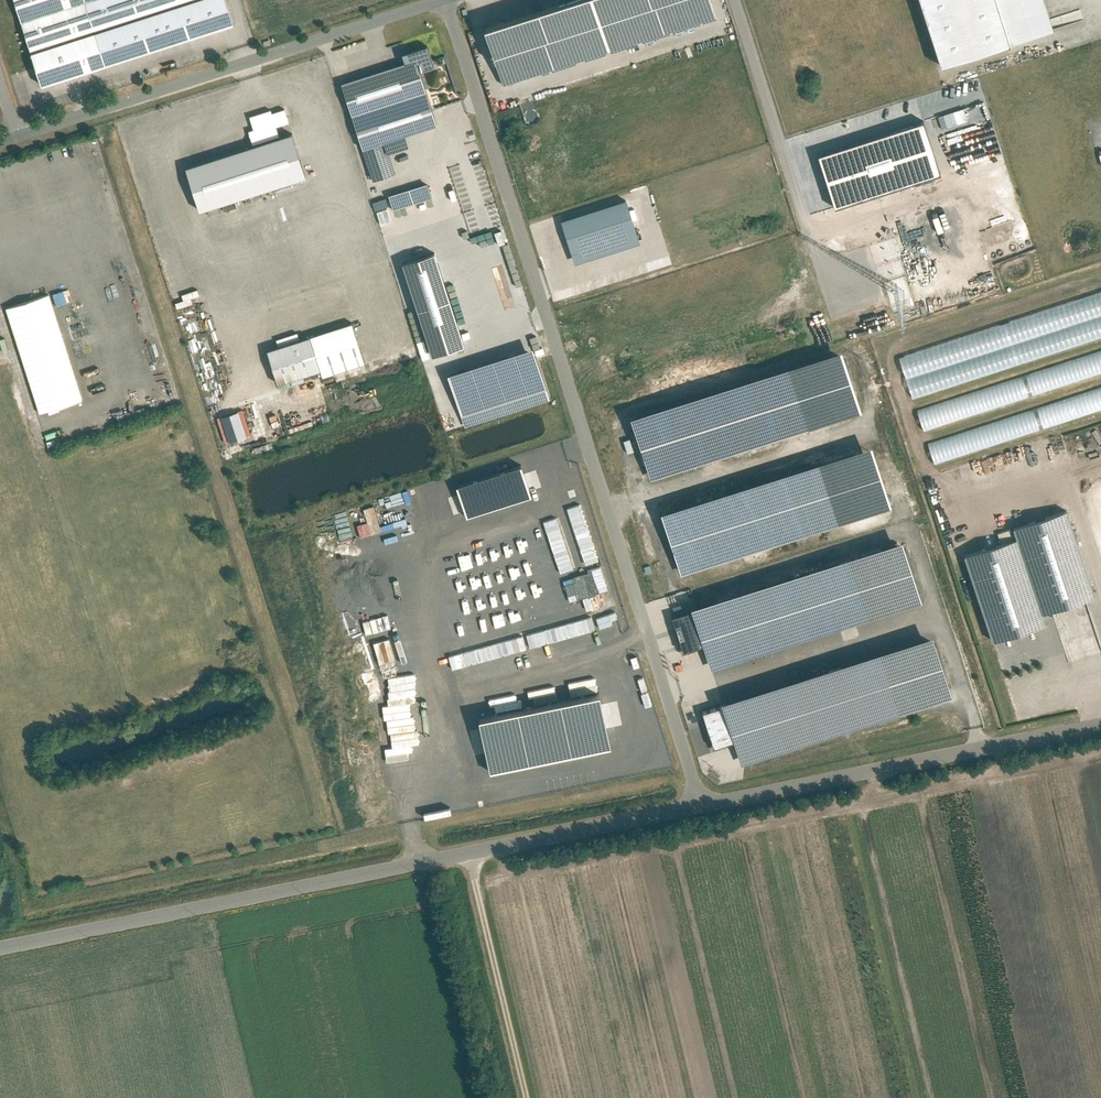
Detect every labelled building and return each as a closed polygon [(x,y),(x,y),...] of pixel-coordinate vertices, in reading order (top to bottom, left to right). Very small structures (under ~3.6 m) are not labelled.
[(42,84),(235,22),(228,0),(15,0),(42,84)] [(485,23),(504,82),(712,17),(707,0),(558,0),(485,23)] [(935,64),(1046,28),(1037,0),(914,0),(935,64)] [(416,57),(341,81),(373,179),(395,172),(388,151),(409,144),(406,134),(438,124),(416,57)] [(941,125),(950,157),(997,143),(992,127),(991,127),(987,112),(941,125)] [(923,121),(817,154),(835,206),(941,172),(923,121)] [(306,175),(292,131),(186,165),(200,209),(306,175)] [(432,198),(427,182),(388,194),(393,210),(432,198)] [(371,202),(375,210),(390,204),(387,196),(371,202)] [(641,242),(626,198),(561,219),(576,263),(641,242)] [(400,261),(427,356),(462,346),(435,251),(400,261)] [(182,300),(174,302),(176,307),(200,300),(197,289),(180,293),(182,300)] [(52,293),(56,306),(66,302),(63,290),(52,293)] [(82,400),(48,293),(6,307),(40,413),(82,400)] [(352,321),(310,335),(321,369),(323,376),(365,362),(352,321)] [(296,332),(275,339),(276,344),(298,337),(296,332)] [(310,335),(267,348),(278,382),(321,369),(310,335)] [(547,389),(533,345),(448,372),(462,415),(547,389)] [(914,404),(920,425),(1100,377),(1100,354),(914,404)] [(790,365),(631,414),(651,477),(810,428),(790,365)] [(932,460),(1100,411),(1100,388),(926,439),(932,460)] [(223,442),(251,434),(243,408),(217,416),(222,431),(220,432),(223,442)] [(820,460),(662,509),(682,572),(840,523),(820,460)] [(1096,595),(1067,509),(1015,526),(1044,613),(1096,595)] [(997,532),(1000,541),(1013,537),(1010,528),(997,532)] [(591,553),(603,549),(599,536),(587,539),(591,553)] [(1046,623),(1017,537),(965,554),(994,641),(1046,623)] [(903,539),(693,606),(713,669),(923,602),(903,539)] [(604,551),(574,561),(581,583),(610,574),(608,567),(609,567),(604,551)] [(609,594),(615,593),(613,580),(607,581),(609,594)] [(339,596),(331,598),(336,611),(344,609),(339,596)] [(595,617),(598,627),(618,621),(615,611),(595,617)] [(935,633),(725,700),(745,763),(955,696),(935,633)] [(484,771),(606,748),(595,694),(474,717),(484,771)]
